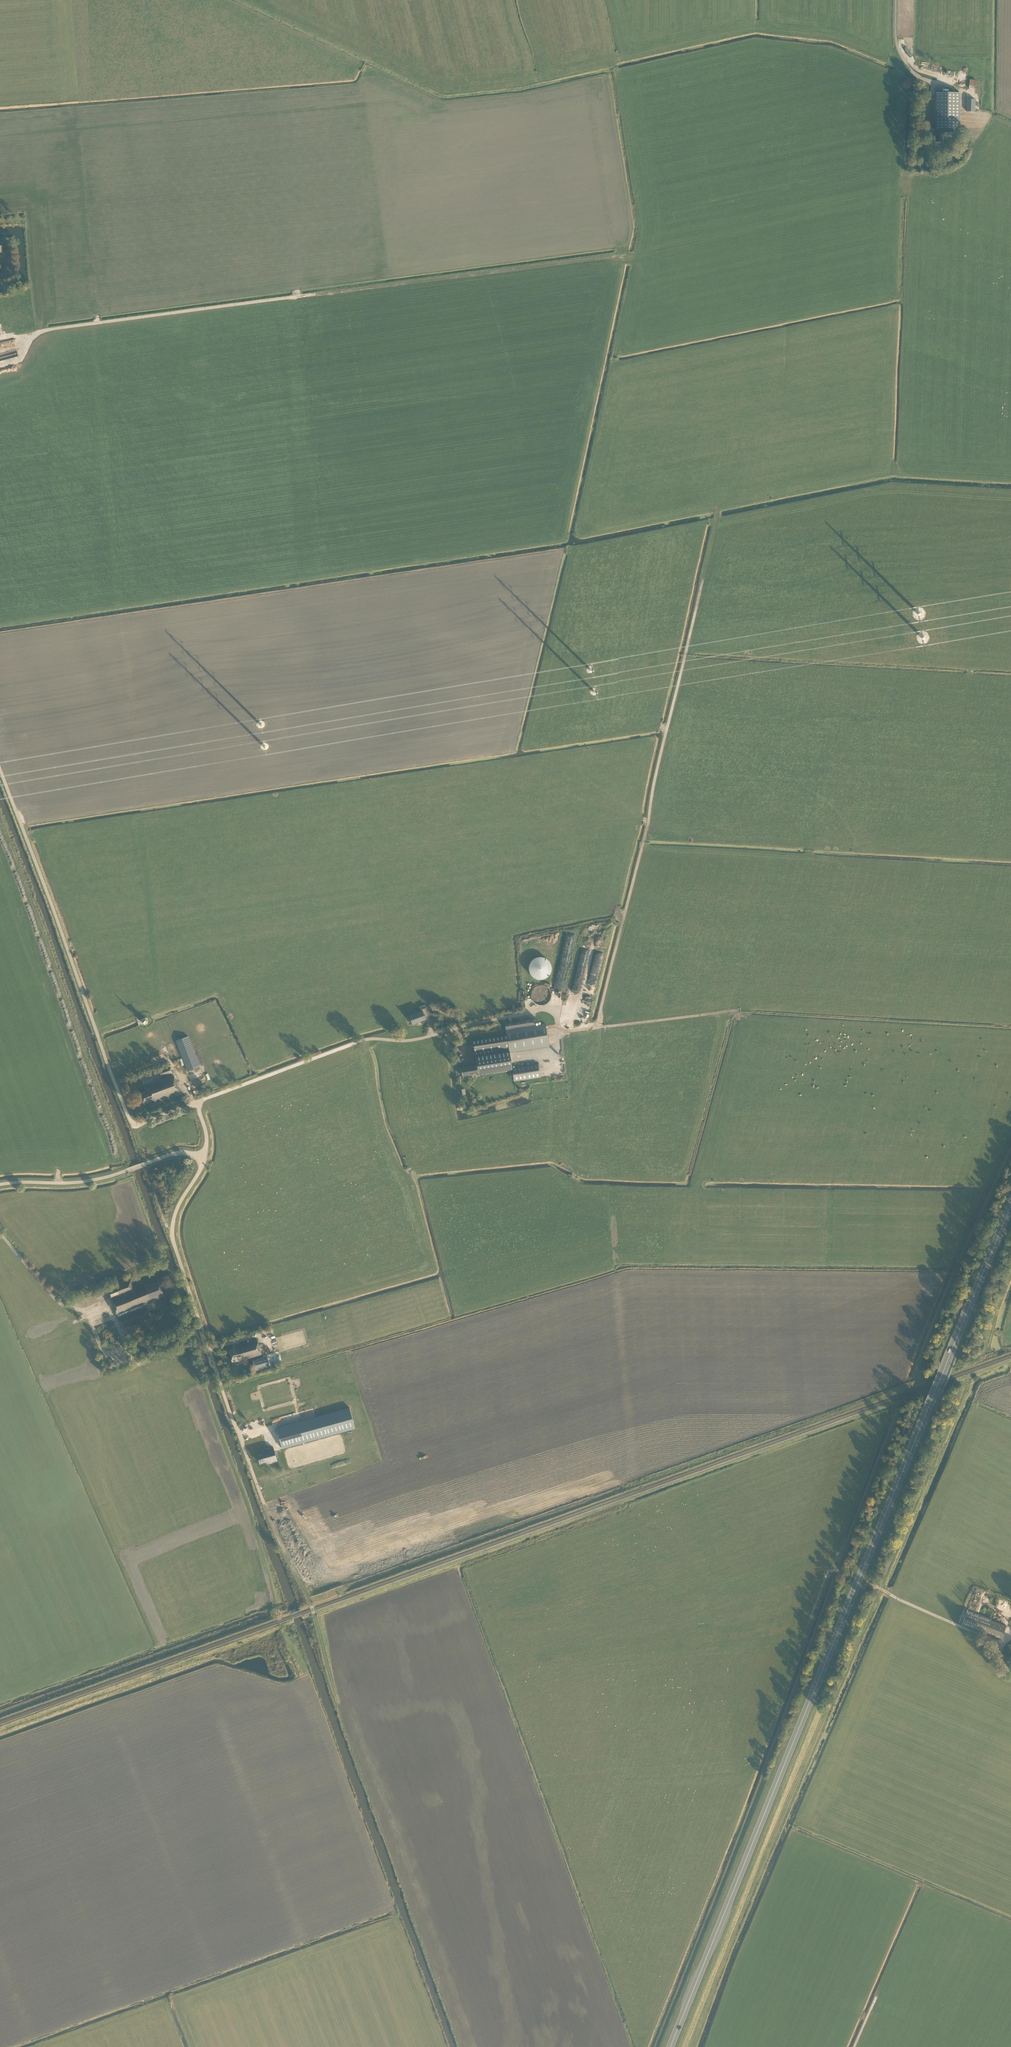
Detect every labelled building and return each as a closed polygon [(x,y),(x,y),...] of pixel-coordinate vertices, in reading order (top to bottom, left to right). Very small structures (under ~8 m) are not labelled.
[(979,81),(976,80),(970,80),(969,88),(978,90),(979,86),(982,87),(983,81),(979,80),(979,81)] [(935,93),(935,128),(959,128),(959,93),(935,93)] [(967,112),(975,112),(975,100),(967,99),(967,112)] [(19,356),(17,350),(0,354),(0,361),(19,356)] [(573,946),(575,937),(565,935),(563,941),(567,942),(567,944),(573,946)] [(531,965),(533,978),(550,977),(548,958),(541,959),(541,960),(535,960),(536,964),(531,965)] [(429,1015),(426,1008),(420,1010),(421,1011),(409,1016),(412,1024),(426,1019),(425,1017),(429,1015)] [(534,1025),(533,1018),(505,1023),(505,1029),(511,1028),(511,1029),(506,1030),(506,1035),(472,1040),(477,1065),(461,1068),(462,1076),(478,1073),(478,1075),(510,1070),(511,1077),(513,1077),(514,1081),(540,1077),(538,1064),(512,1068),(509,1052),(549,1046),(545,1024),(527,1027),(527,1026),(534,1025)] [(200,1066),(188,1036),(176,1041),(187,1071),(200,1066)] [(181,1094),(170,1065),(157,1070),(161,1079),(144,1085),(146,1091),(140,1093),(144,1104),(150,1101),(151,1105),(181,1094)] [(135,1287),(132,1277),(106,1287),(122,1328),(148,1318),(144,1305),(152,1302),(151,1300),(158,1298),(157,1296),(163,1294),(159,1282),(152,1284),(152,1283),(145,1285),(144,1283),(135,1287)] [(262,1354),(257,1339),(234,1346),(234,1348),(229,1349),(232,1361),(236,1360),(237,1361),(262,1354)] [(271,1366),(268,1356),(253,1360),(256,1370),(271,1366)] [(276,1428),(282,1448),(355,1428),(349,1407),(276,1428)] [(267,1452),(258,1454),(260,1463),(269,1460),(270,1463),(275,1462),(274,1459),(276,1458),(273,1447),(266,1449),(267,1452)] [(272,1485),(265,1487),(269,1499),(276,1497),(272,1485)] [(1001,1638),(1006,1625),(991,1619),(991,1618),(967,1609),(962,1624),(986,1633),(986,1632),(1001,1638)]
